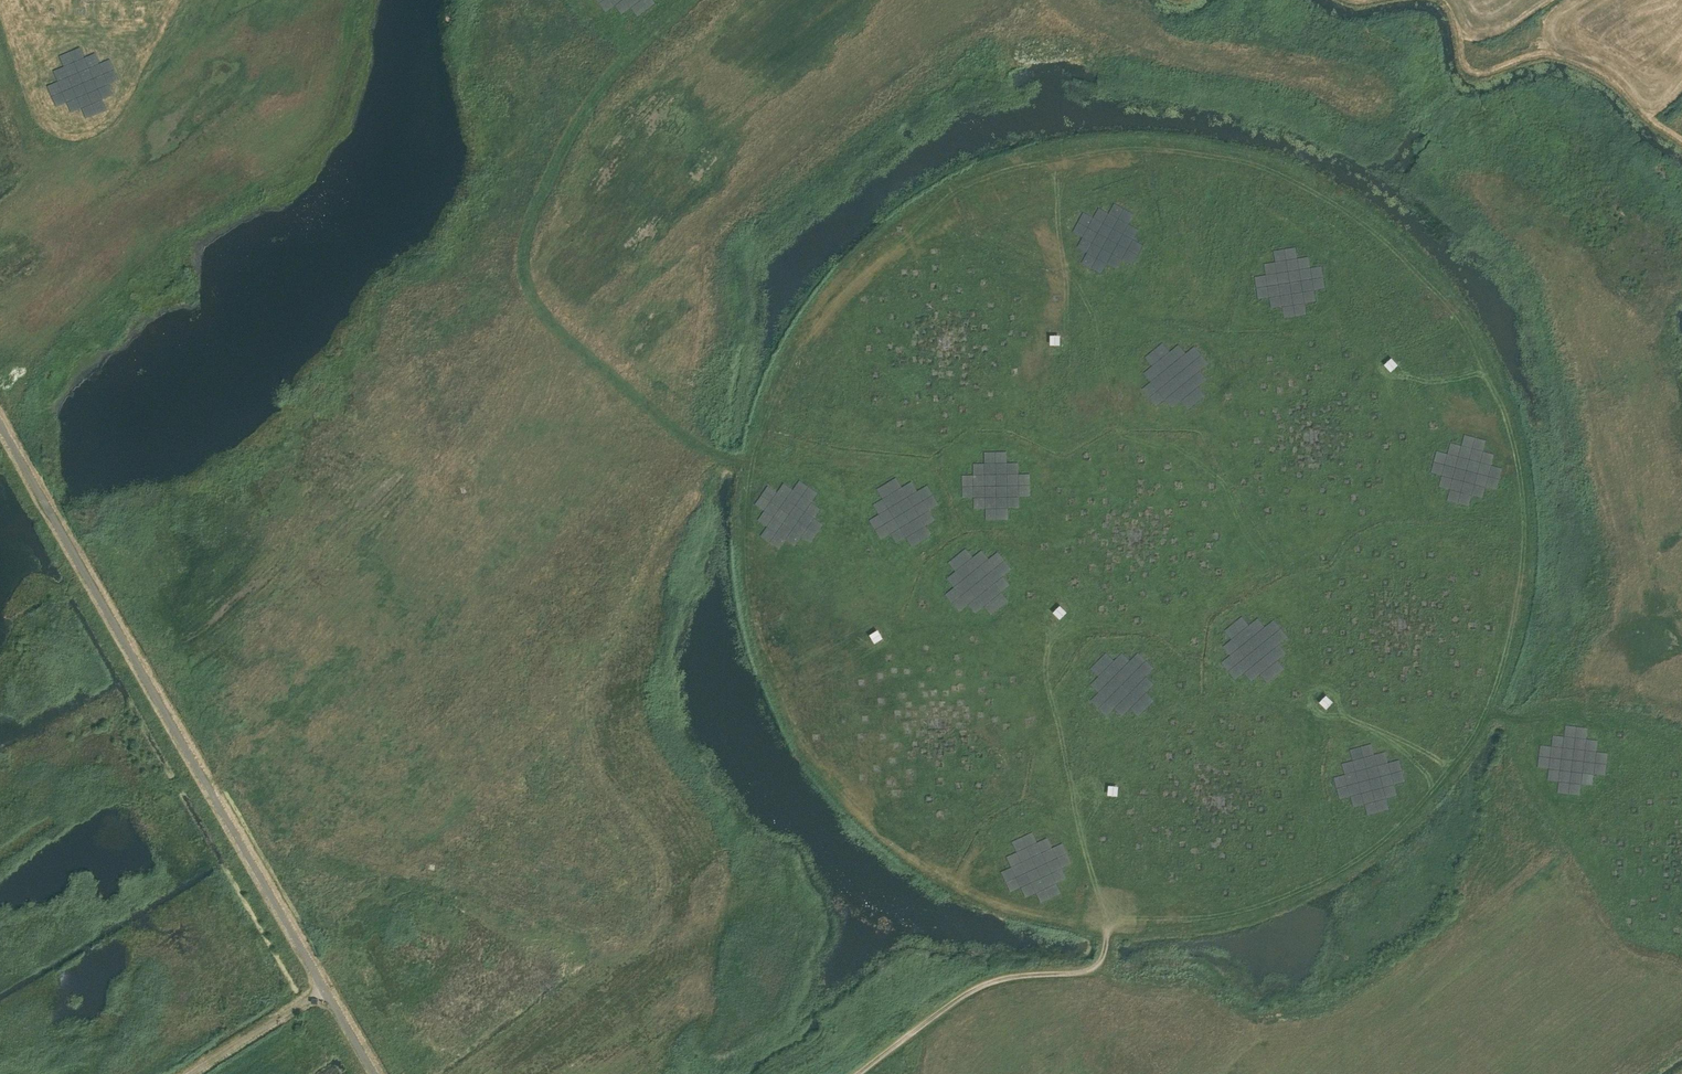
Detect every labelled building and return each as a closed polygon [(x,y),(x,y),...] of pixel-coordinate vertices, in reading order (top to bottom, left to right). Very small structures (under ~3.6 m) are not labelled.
[(605,12),(614,5),(621,14),(630,7),(637,16),(655,2),(653,0),(596,0),(605,12)] [(80,46),(59,55),(63,66),(53,70),(57,81),(47,85),(56,106),(66,102),(71,112),(81,108),(86,118),(107,109),(102,99),(113,94),(108,84),(118,79),(110,58),(99,63),(95,52),(84,57),(80,46)] [(1109,212),(1099,207),(1093,217),(1083,211),(1072,231),(1082,237),(1077,247),(1087,252),(1081,262),(1101,273),(1107,263),(1116,269),(1122,259),(1132,264),(1143,244),(1133,239),(1138,229),(1128,223),(1134,213),(1114,202),(1109,212)] [(1265,274),(1254,276),(1258,298),(1269,297),(1271,308),(1282,306),(1284,317),(1306,314),(1305,302),(1316,301),(1314,289),(1325,288),(1322,265),(1310,267),(1309,256),(1297,258),(1295,246),(1273,250),(1275,261),(1264,263),(1265,274)] [(1061,334),(1051,335),(1051,344),(1061,344),(1061,334)] [(1152,365),(1143,372),(1150,381),(1141,388),(1156,406),(1165,399),(1172,408),(1181,400),(1188,409),(1205,395),(1198,386),(1207,379),(1200,370),(1209,363),(1194,345),(1186,352),(1178,344),(1170,351),(1162,342),(1145,356),(1152,365)] [(1391,357),(1383,363),(1390,371),(1397,364),(1391,357)] [(1447,453),(1436,450),(1431,472),(1442,475),(1439,486),(1450,489),(1447,500),(1469,506),(1472,495),(1483,497),(1486,486),(1496,489),(1502,467),(1491,464),(1494,454),(1483,451),(1486,440),(1464,434),(1461,445),(1450,442),(1447,453)] [(973,474),(961,474),(962,497),(973,497),(973,508),(985,508),(985,519),(1008,519),(1007,508),(1019,507),(1019,496),(1030,496),(1029,473),(1018,473),(1018,462),(1006,462),(1006,451),(984,451),(984,463),(972,463),(973,474)] [(878,514),(868,520),(880,539),(890,533),(896,543),(905,537),(911,547),(931,535),(925,525),(935,519),(929,510),(938,504),(927,484),(917,490),(911,480),(901,486),(895,477),(876,488),(882,498),(872,504),(878,514)] [(801,536),(810,543),(823,524),(814,517),(820,508),(811,502),(817,492),(799,479),(792,489),(783,482),(776,491),(767,485),(754,504),(763,510),(757,519),(766,526),(760,535),(779,548),(785,539),(794,545),(801,536)] [(458,492),(465,490),(463,482),(456,484),(458,492)] [(1012,568),(997,551),(988,558),(981,549),(972,556),(965,547),(948,562),(955,571),(946,578),(953,587),(944,594),(959,611),(967,604),(975,613),(983,606),(991,615),(1008,600),(1001,591),(1010,584),(1003,576),(1012,568)] [(1060,605),(1053,612),(1060,619),(1067,611),(1060,605)] [(1230,655),(1221,662),(1235,679),(1244,672),(1251,681),(1260,674),(1267,683),(1285,668),(1278,660),(1286,652),(1279,644),(1288,636),(1274,619),(1265,626),(1258,617),(1249,624),(1242,615),(1224,630),(1231,639),(1222,646),(1230,655)] [(877,629),(869,634),(874,643),(882,638),(877,629)] [(1090,668),(1098,676),(1090,684),(1098,692),(1090,700),(1106,716),(1114,708),(1122,716),(1130,708),(1138,716),(1154,700),(1146,692),(1154,684),(1146,676),(1154,668),(1138,652),(1130,660),(1122,652),(1114,660),(1106,652),(1090,668)] [(1327,695),(1320,702),(1327,709),(1334,702),(1327,695)] [(1551,746),(1540,744),(1537,767),(1549,768),(1547,779),(1558,781),(1557,792),(1580,795),(1581,783),(1592,785),(1594,774),(1605,775),(1608,752),(1596,751),(1598,740),(1586,738),(1588,727),(1565,724),(1564,736),(1553,734),(1551,746)] [(1374,754),(1371,743),(1349,749),(1352,760),(1341,763),(1344,774),(1333,777),(1339,799),(1350,796),(1353,807),(1364,804),(1367,815),(1389,809),(1386,798),(1397,795),(1394,784),(1405,781),(1399,759),(1388,762),(1385,751),(1374,754)] [(1118,786),(1108,785),(1107,795),(1117,796),(1118,786)] [(1011,841),(1016,851),(1006,856),(1011,866),(1000,871),(1010,892),(1020,887),(1025,897),(1035,893),(1040,903),(1061,893),(1056,883),(1066,878),(1061,868),(1072,863),(1062,842),(1052,847),(1047,837),(1037,842),(1032,831),(1011,841)] [(423,866),(431,868),(434,862),(425,859),(423,866)]
